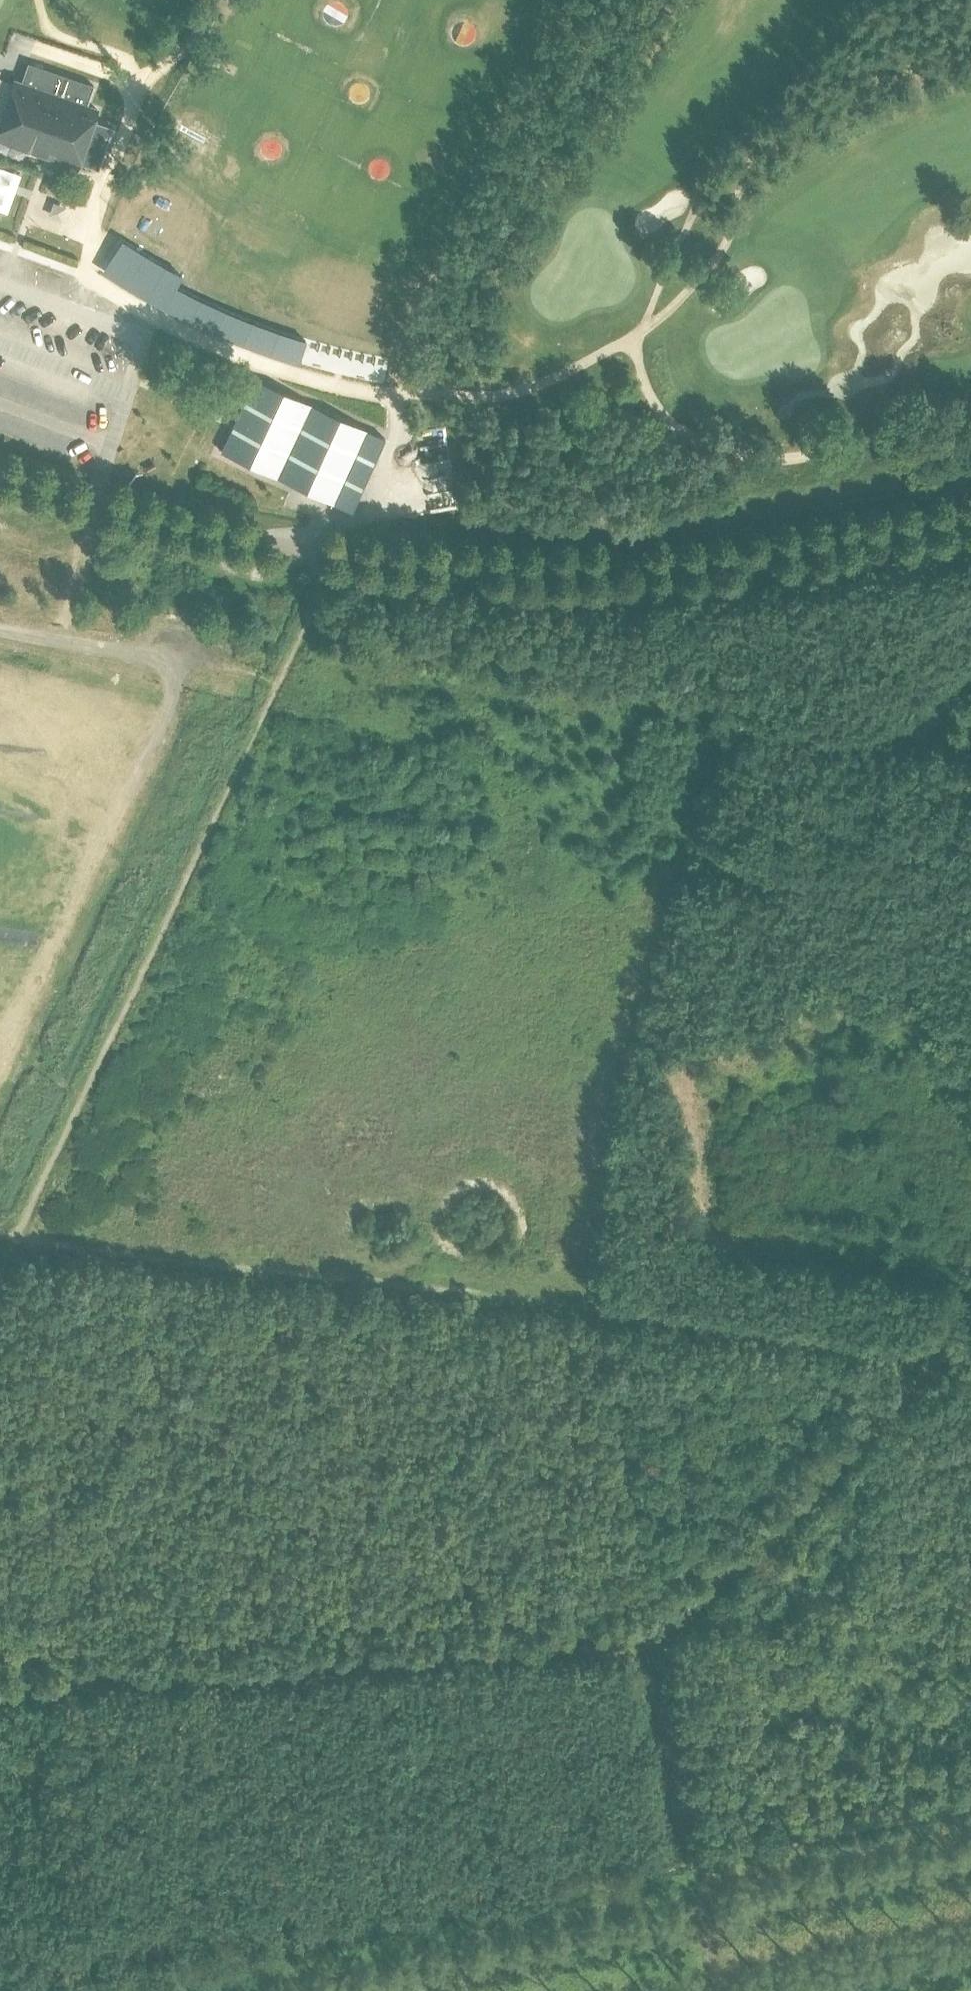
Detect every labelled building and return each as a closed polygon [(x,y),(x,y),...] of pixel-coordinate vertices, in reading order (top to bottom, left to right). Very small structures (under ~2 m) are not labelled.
[(75,14),(88,6),(84,0),(66,0),(75,14)] [(0,124),(0,139),(53,158),(52,161),(77,170),(80,163),(99,169),(104,154),(114,127),(104,124),(94,120),(98,109),(88,106),(95,85),(29,62),(28,64),(31,65),(25,84),(22,83),(15,80),(9,98),(7,104),(0,124)] [(126,242),(110,267),(151,292),(154,288),(170,298),(183,275),(126,242)] [(256,379),(222,452),(277,477),(311,404),(256,379)] [(311,404),(277,477),(298,486),(315,494),(321,497),(335,503),(335,504),(353,512),(360,495),(362,490),(367,478),(376,459),(378,456),(386,438),(368,430),(351,423),(333,414),(311,404)] [(163,447),(160,462),(168,463),(170,448),(173,447),(160,445),(163,447)] [(232,477),(238,461),(220,454),(214,470),(232,477)]
